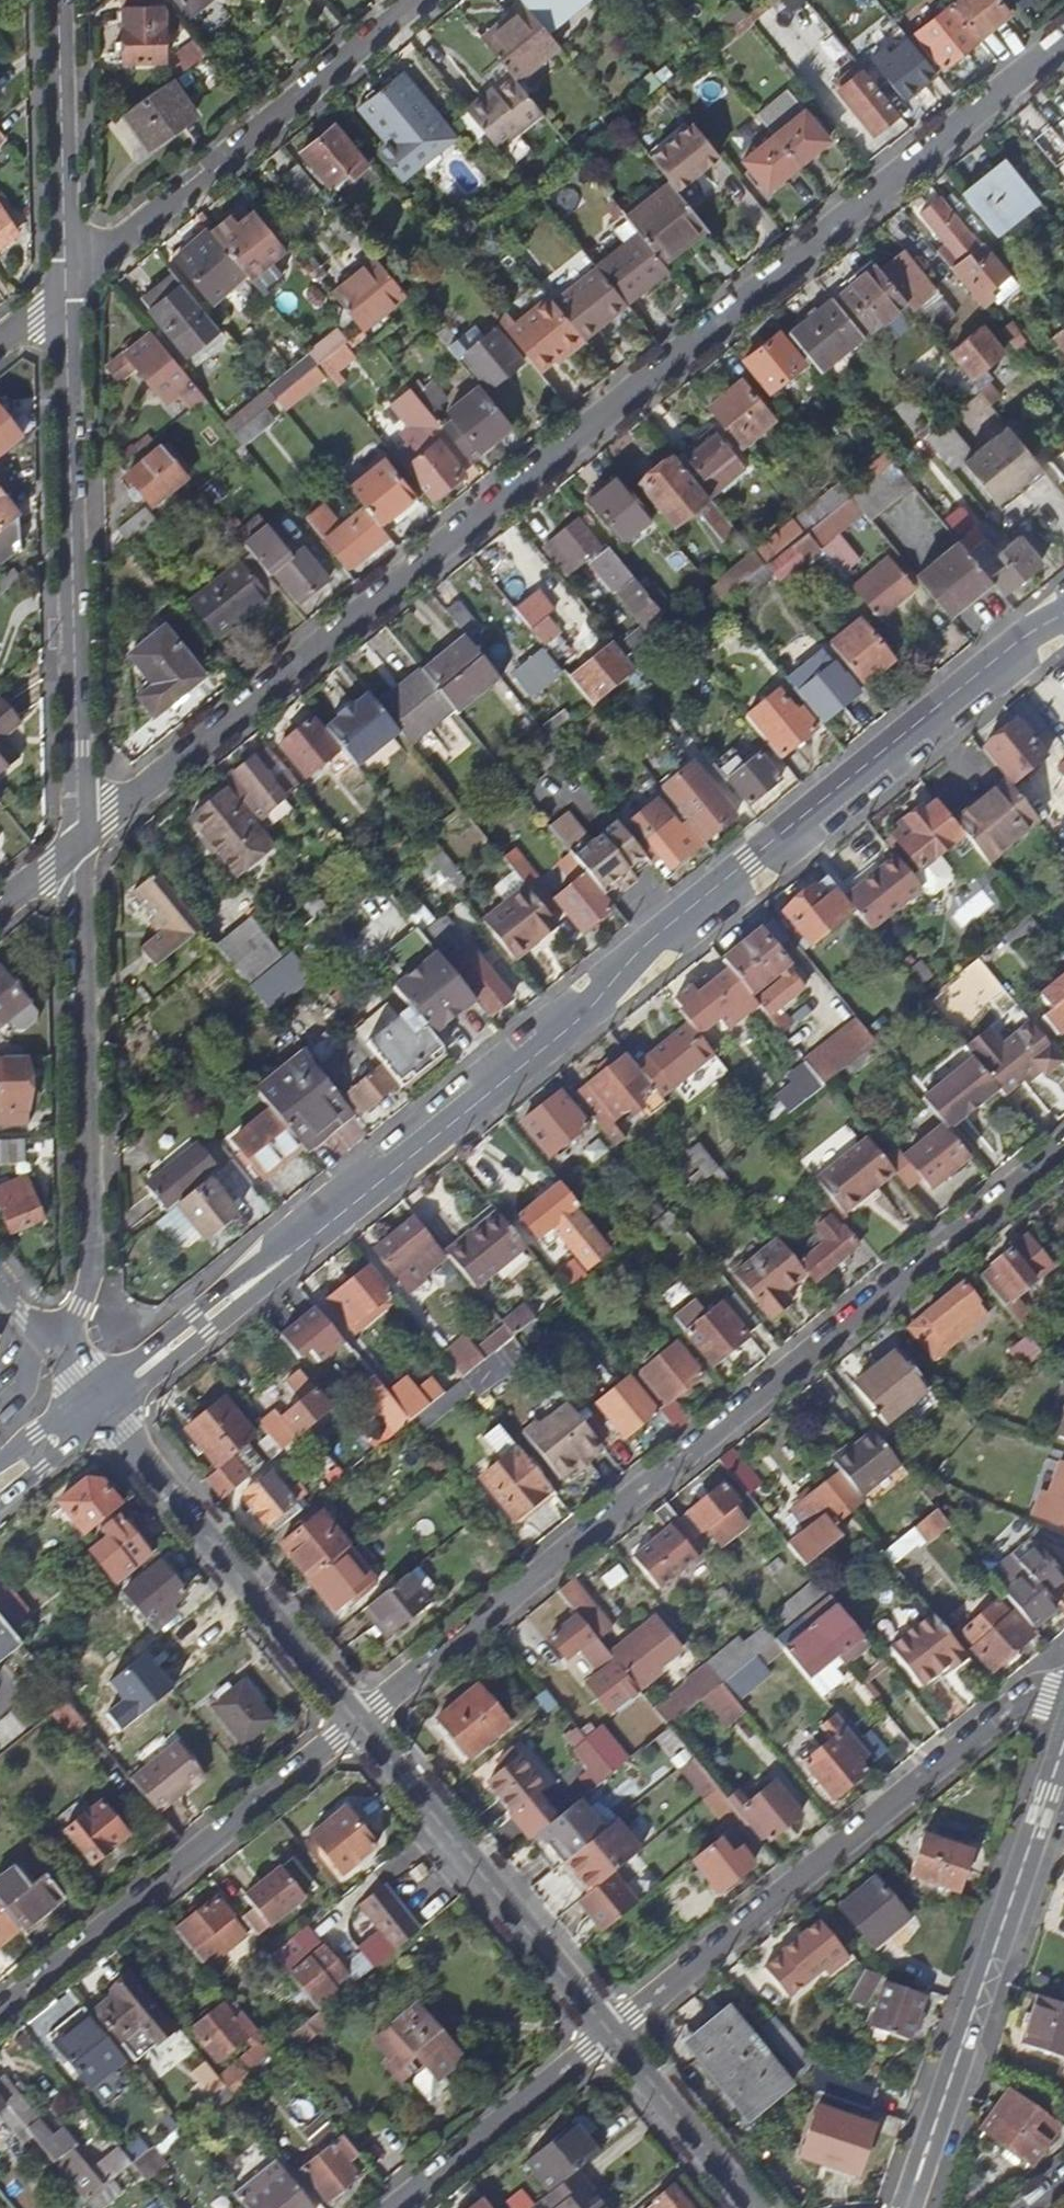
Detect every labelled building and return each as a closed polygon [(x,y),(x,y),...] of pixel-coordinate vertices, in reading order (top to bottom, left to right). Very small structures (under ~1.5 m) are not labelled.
[(190,13),(207,0),(179,0),(190,13)] [(524,2),(547,31),(585,0),(522,0),(524,2)] [(821,12),(835,0),(810,0),(821,12)] [(979,37),(1009,13),(998,0),(956,0),(952,3),(979,37)] [(483,41),(514,77),(517,81),(559,46),(547,31),(524,2),(507,16),(510,19),(483,41)] [(728,30),(748,15),(739,5),(738,3),(719,19),(728,30)] [(979,37),(952,3),(951,3),(916,31),(945,65),(979,37)] [(164,5),(122,6),(124,61),(166,60),(164,5)] [(937,72),(908,37),(890,52),(885,46),(871,58),(904,99),(937,72)] [(180,76),(206,55),(196,42),(179,55),(184,62),(175,70),(180,76)] [(898,112),(857,62),(833,82),(874,131),(898,112)] [(381,89),(433,152),(449,139),(398,74),(381,89)] [(647,97),(661,85),(662,84),(654,75),(639,88),(647,97)] [(467,108),(500,148),(542,112),(517,81),(514,77),(490,96),(487,92),(467,108)] [(167,86),(124,121),(151,154),(193,119),(167,86)] [(433,152),(381,89),(363,103),(397,145),(383,157),(400,179),(433,152)] [(774,134),(798,164),(827,139),(803,110),(774,134)] [(368,160),(337,122),(301,152),(330,187),(341,178),(344,180),(368,160)] [(705,137),(693,122),(650,158),(668,179),(670,183),(676,190),(719,154),(705,137)] [(1049,124),(1033,139),(1056,167),(1063,160),(1063,143),(1049,124)] [(798,164),(774,134),(742,160),(767,189),(798,164)] [(319,187),(298,162),(285,173),(306,199),(319,187)] [(966,198),(996,235),(1038,199),(1009,163),(966,198)] [(625,214),(639,231),(661,258),(687,238),(691,241),(707,228),(696,214),(676,190),(670,183),(668,179),(625,214)] [(725,190),(702,208),(698,212),(728,248),(755,226),(725,190)] [(965,285),(982,305),(1014,279),(984,244),(981,246),(940,198),(922,213),(946,244),(937,251),(965,285)] [(11,238),(14,227),(0,210),(0,247),(11,238)] [(211,231),(249,277),(262,293),(270,287),(266,282),(278,273),(268,261),(284,248),(253,211),(237,223),(231,215),(211,231)] [(240,270),(206,229),(171,258),(206,300),(240,270)] [(597,266),(627,304),(670,269),(661,258),(639,231),(597,266)] [(880,269),(906,301),(913,309),(936,291),(918,269),(923,265),(913,254),(909,258),(903,250),(880,269)] [(333,293),(362,329),(405,294),(373,254),(363,263),(363,269),(333,293)] [(880,269),(876,264),(842,292),(872,328),(906,301),(880,269)] [(553,300),(584,338),(599,326),(597,324),(605,317),(608,320),(627,304),(597,266),(596,265),(553,300)] [(219,328),(174,273),(142,299),(187,354),(219,328)] [(922,320),(945,301),(936,291),(913,309),(922,320)] [(506,330),(539,370),(563,351),(564,354),(584,338),(553,300),(550,296),(506,330)] [(791,334),(819,369),(862,333),(833,298),(791,334)] [(922,320),(932,333),(955,314),(945,301),(922,320)] [(1001,330),(1016,348),(1027,338),(1012,321),(1001,330)] [(437,332),(480,385),(485,391),(523,360),(495,327),(466,350),(445,326),(437,332)] [(972,376),(1003,351),(982,326),(951,351),(972,376)] [(1056,337),(1063,347),(1063,330),(1056,337)] [(162,345),(151,332),(129,350),(140,364),(162,345)] [(742,362),(767,393),(804,363),(779,332),(742,362)] [(314,357),(319,364),(337,350),(331,343),(314,357)] [(337,350),(319,364),(331,378),(354,358),(343,344),(337,350)] [(189,410),(204,397),(162,345),(140,364),(136,367),(166,405),(177,396),(189,410)] [(134,367),(136,367),(140,364),(129,350),(124,355),(134,367)] [(980,391),(948,352),(926,370),(958,409),(980,391)] [(277,398),(286,409),(325,377),(316,367),(277,398)] [(1005,418),(988,402),(1000,389),(981,371),(973,379),(983,389),(942,432),(968,457),(1005,418)] [(709,409),(741,448),(775,421),(742,381),(709,409)] [(440,423),(469,458),(479,449),(481,451),(512,425),(485,391),(480,385),(448,411),(451,414),(440,423)] [(422,402),(430,411),(448,396),(439,387),(422,402)] [(227,425),(234,433),(253,418),(277,398),(270,390),(227,425)] [(922,438),(937,426),(910,393),(895,405),(922,438)] [(406,466),(433,498),(464,472),(438,441),(436,443),(428,433),(440,423),(430,411),(422,402),(403,417),(421,439),(412,446),(420,456),(406,466)] [(0,412),(0,455),(21,437),(0,412)] [(234,433),(243,445),(262,429),(253,418),(234,433)] [(1008,426),(964,462),(997,503),(1041,467),(1008,426)] [(677,458),(699,485),(736,455),(713,428),(677,458)] [(1050,461),(1063,477),(1063,450),(1050,461)] [(185,482),(160,452),(126,479),(134,489),(129,493),(129,498),(134,503),(138,503),(143,500),(152,510),(185,482)] [(708,499),(672,455),(640,483),(675,526),(708,499)] [(914,485),(894,461),(851,496),(870,520),(914,485)] [(356,496),(365,506),(379,524),(398,510),(403,515),(418,502),(391,468),(356,496)] [(652,515),(618,473),(586,500),(620,541),(652,515)] [(851,496),(840,483),(819,500),(829,514),(851,496)] [(20,547),(18,516),(0,494),(0,564),(20,547)] [(379,524),(365,506),(340,526),(323,505),(307,519),(346,568),(378,543),(381,546),(391,538),(379,524)] [(735,530),(715,505),(706,514),(726,538),(735,530)] [(132,544),(155,525),(143,511),(120,530),(132,544)] [(753,552),(754,553),(763,564),(802,531),(793,519),(753,552)] [(545,549),(566,575),(599,548),(577,521),(545,549)] [(247,547),(260,564),(280,588),(286,583),(302,570),(269,530),(247,547)] [(845,576),(808,531),(767,565),(778,580),(786,574),(808,557),(833,587),(845,576)] [(1019,536),(997,553),(993,556),(1001,567),(991,575),(1004,592),(1041,562),(1019,536)] [(968,552),(988,577),(991,575),(1001,567),(993,556),(997,553),(985,538),(968,552)] [(990,579),(988,577),(968,552),(959,541),(916,576),(947,614),(990,579)] [(730,594),(765,566),(763,564),(754,553),(721,581),(730,594)] [(854,587),(878,618),(915,588),(890,558),(854,587)] [(312,562),(302,570),(286,583),(311,615),(338,593),(312,562)] [(280,588),(260,564),(249,572),(279,608),(289,599),(280,588)] [(765,566),(799,609),(808,601),(786,574),(778,580),(767,565),(765,566)] [(279,608),(249,572),(200,613),(230,648),(279,608)] [(663,617),(633,580),(616,594),(646,631),(663,617)] [(702,604),(715,593),(709,585),(695,596),(702,604)] [(514,609),(532,630),(545,619),(547,617),(539,606),(543,603),(534,592),(514,609)] [(445,612),(464,636),(476,625),(458,602),(445,612)] [(532,630),(556,661),(570,650),(545,619),(532,630)] [(829,646),(862,686),(892,662),(859,622),(829,646)] [(138,698),(154,718),(203,677),(163,629),(129,657),(153,687),(138,698)] [(453,710),(455,712),(497,677),(467,639),(424,674),(453,710)] [(593,706),(636,671),(629,663),(614,644),(571,679),(593,706)] [(636,671),(639,675),(656,661),(646,649),(629,663),(636,671)] [(531,698),(560,674),(543,652),(513,676),(531,698)] [(787,682),(798,695),(832,666),(822,654),(787,682)] [(798,695),(822,725),(858,695),(842,677),(842,678),(832,666),(798,695)] [(453,710),(424,674),(421,670),(378,706),(399,732),(410,745),(453,710)] [(745,718),(779,760),(816,729),(801,711),(797,714),(778,692),(745,718)] [(368,694),(325,729),(356,767),(399,732),(378,706),(368,694)] [(2,699),(0,701),(0,774),(20,759),(3,737),(21,722),(2,699)] [(340,751),(313,718),(280,746),(306,778),(340,751)] [(1012,784),(1046,756),(1017,721),(984,749),(1012,784)] [(299,784),(267,745),(253,757),(285,796),(299,784)] [(713,767),(726,782),(727,781),(748,806),(779,781),(758,756),(740,770),(727,755),(713,767)] [(224,780),(256,819),(285,796),(253,757),(224,780)] [(674,807),(677,811),(689,825),(703,843),(732,819),(712,795),(705,786),(690,767),(661,791),(665,795),(674,807)] [(954,823),(974,847),(987,864),(1039,822),(1006,781),(954,823)] [(226,790),(190,818),(237,876),(272,846),(226,790)] [(689,825),(677,811),(674,807),(665,795),(632,821),(645,837),(634,846),(643,857),(649,865),(650,866),(660,858),(669,869),(700,845),(686,827),(689,825)] [(954,823),(936,801),(924,811),(921,807),(904,821),(907,825),(892,837),(920,870),(912,876),(923,890),(925,893),(947,876),(933,859),(950,845),(961,858),(974,847),(954,823)] [(569,854),(572,858),(594,840),(570,810),(548,827),(569,854)] [(627,869),(643,857),(634,846),(615,823),(594,840),(572,858),(586,874),(609,903),(621,893),(622,881),(633,882),(636,881),(627,869)] [(502,859),(526,889),(543,910),(555,900),(581,934),(611,909),(584,876),(578,880),(555,899),(514,850),(502,859)] [(572,858),(569,854),(562,860),(578,880),(584,876),(586,874),(572,858)] [(923,890),(912,876),(895,857),(844,899),(853,910),(871,932),(923,890)] [(179,901),(156,872),(132,893),(155,921),(179,901)] [(844,899),(826,876),(783,912),(811,946),(853,910),(844,899)] [(622,881),(621,893),(633,882),(622,881)] [(965,927),(997,901),(984,886),(953,913),(965,927)] [(543,910),(526,889),(483,924),(511,958),(554,924),(543,910)] [(323,926),(335,917),(317,894),(304,905),(323,926)] [(154,968),(162,961),(202,929),(179,901),(155,921),(162,930),(140,950),(154,968)] [(421,935),(436,954),(445,965),(466,947),(442,918),(421,935)] [(217,948),(222,953),(248,986),(282,959),(250,921),(217,948)] [(202,929),(162,961),(181,986),(185,983),(213,960),(222,953),(217,948),(202,929)] [(407,973),(431,952),(413,932),(389,952),(407,973)] [(802,989),(756,933),(723,960),(729,968),(750,994),(756,1001),(757,1003),(782,1033),(792,1024),(779,1008),(802,989)] [(260,1000),(264,1006),(308,971),(291,951),(282,959),(248,986),(260,1000)] [(482,1007),(490,1017),(511,999),(471,951),(453,966),(485,1005),(482,1007)] [(252,1007),(260,1000),(248,986),(222,953),(213,960),(252,1007)] [(445,965),(436,954),(415,971),(441,1001),(443,1000),(465,1028),(483,1012),(445,965)] [(24,1030),(35,1021),(36,1009),(0,967),(0,1024),(11,1014),(24,1030)] [(690,986),(674,1000),(700,1032),(717,1018),(726,1029),(757,1003),(756,1001),(750,994),(729,968),(710,983),(697,993),(690,986)] [(359,1035),(367,1043),(375,1037),(337,991),(329,997),(359,1035)] [(1043,1018),(1058,1034),(1063,1030),(1063,1000),(1043,1018)] [(367,1043),(402,1087),(445,1052),(409,1009),(375,1037),(367,1043)] [(875,1042),(856,1019),(805,1061),(807,1064),(824,1084),(837,1073),(849,1063),(875,1042)] [(972,1056),(998,1088),(1004,1095),(1038,1068),(1044,1075),(1062,1061),(1030,1021),(1002,1044),(987,1026),(963,1046),(972,1056)] [(637,1067),(661,1096),(713,1054),(712,1052),(689,1024),(637,1067)] [(402,1087),(367,1043),(359,1035),(324,1065),(362,1112),(365,1110),(370,1114),(380,1106),(376,1101),(389,1091),(393,1095),(402,1087)] [(883,1051),(875,1042),(849,1063),(857,1072),(883,1051)] [(256,1092),(271,1111),(301,1148),(306,1153),(353,1115),(303,1054),(256,1092)] [(0,1056),(0,1109),(28,1108),(27,1055),(0,1056)] [(575,1095),(616,1146),(625,1138),(611,1122),(628,1108),(629,1108),(634,1113),(643,1106),(639,1100),(651,1089),(623,1056),(575,1095)] [(920,1097),(943,1125),(947,1129),(972,1109),(971,1106),(976,1103),(978,1104),(998,1088),(972,1056),(920,1097)] [(823,1085),(824,1084),(807,1064),(791,1076),(795,1082),(777,1097),(786,1109),(789,1112),(807,1098),(823,1085)] [(549,1156),(587,1126),(559,1092),(522,1124),(549,1156)] [(28,1108),(0,1109),(0,1122),(28,1121),(28,1108)] [(301,1148),(271,1111),(234,1141),(264,1178),(301,1148)] [(947,1129),(943,1125),(904,1158),(921,1179),(930,1189),(969,1156),(947,1129)] [(54,1158),(54,1137),(25,1138),(25,1158),(54,1158)] [(815,1179),(835,1204),(843,1213),(863,1197),(859,1192),(867,1186),(872,1190),(895,1171),(884,1158),(867,1137),(815,1179)] [(218,1170),(220,1169),(198,1141),(148,1181),(170,1209),(176,1205),(208,1179),(218,1170)] [(719,1169),(720,1168),(699,1143),(689,1152),(709,1177),(719,1169)] [(884,1158),(895,1171),(909,1188),(921,1179),(904,1158),(896,1148),(884,1158)] [(231,1159),(220,1169),(218,1170),(240,1196),(253,1185),(231,1159)] [(36,1174),(27,1177),(38,1203),(47,1200),(36,1174)] [(38,1203),(27,1177),(0,1188),(0,1199),(13,1232),(44,1220),(38,1203)] [(560,1183),(556,1177),(533,1197),(536,1202),(560,1183)] [(208,1179),(176,1205),(205,1239),(236,1214),(208,1179)] [(578,1205),(560,1183),(536,1202),(520,1216),(537,1237),(551,1226),(560,1237),(587,1269),(609,1251),(574,1210),(574,1208),(578,1205)] [(843,1213),(835,1204),(827,1212),(830,1218),(817,1229),(827,1242),(800,1264),(815,1282),(859,1246),(845,1228),(850,1223),(843,1213)] [(448,1256),(474,1288),(526,1246),(497,1210),(470,1232),(471,1236),(448,1256)] [(680,1224),(668,1210),(661,1216),(672,1230),(680,1224)] [(373,1251),(404,1287),(443,1254),(413,1219),(373,1251)] [(546,1248),(560,1237),(551,1226),(537,1237),(546,1248)] [(1026,1236),(1007,1251),(1033,1281),(1051,1266),(1026,1236)] [(804,1271),(778,1239),(735,1275),(770,1318),(790,1302),(782,1292),(804,1271)] [(981,1278),(1003,1306),(1015,1296),(1033,1281),(1007,1251),(991,1264),(994,1267),(981,1278)] [(391,1295),(368,1267),(327,1301),(349,1328),(391,1295)] [(933,1360),(987,1315),(962,1285),(909,1329),(933,1360)] [(760,1323),(735,1292),(722,1303),(721,1303),(747,1334),(760,1323)] [(1025,1333),(1026,1334),(1040,1352),(1049,1337),(1015,1296),(1003,1306),(1025,1333)] [(747,1334),(721,1303),(685,1332),(713,1365),(748,1336),(747,1334)] [(343,1342),(315,1307),(279,1336),(293,1352),(298,1358),(309,1350),(319,1362),(343,1342)] [(1040,1352),(1026,1334),(1010,1348),(1027,1366),(1040,1352)] [(633,1378),(659,1409),(671,1399),(701,1374),(675,1342),(633,1378)] [(464,1382),(472,1391),(515,1356),(504,1343),(484,1360),(461,1378),(464,1382)] [(452,1368),(461,1378),(484,1360),(475,1349),(452,1368)] [(884,1424),(928,1388),(897,1350),(853,1386),(884,1424)] [(299,1436),(332,1408),(316,1389),(300,1370),(285,1383),(301,1401),(283,1417),(299,1436)] [(389,1437),(410,1420),(400,1408),(372,1375),(363,1383),(396,1422),(384,1431),(389,1437)] [(655,1410),(628,1377),(596,1403),(624,1437),(655,1412),(655,1410)] [(464,1382),(461,1378),(443,1393),(454,1406),(472,1391),(464,1382)] [(400,1408),(410,1420),(443,1393),(435,1384),(421,1395),(419,1393),(400,1408)] [(676,1431),(688,1421),(671,1399),(659,1409),(676,1431)] [(182,1432),(212,1469),(241,1445),(251,1438),(220,1400),(182,1432)] [(561,1479),(602,1445),(599,1441),(584,1423),(569,1405),(567,1403),(543,1422),(535,1422),(523,1432),(561,1479)] [(259,1423),(282,1450),(299,1436),(283,1417),(276,1409),(259,1423)] [(584,1423),(599,1441),(607,1434),(592,1417),(584,1423)] [(900,1464),(874,1432),(835,1464),(841,1470),(826,1483),(849,1512),(865,1499),(863,1494),(900,1464)] [(223,1498),(260,1467),(241,1445),(212,1469),(214,1472),(207,1477),(223,1498)] [(736,1446),(723,1457),(751,1494),(765,1483),(736,1446)] [(548,1485),(518,1448),(482,1478),(515,1518),(551,1488),(548,1485)] [(1061,1462),(1049,1496),(1063,1501),(1063,1463),(1061,1462)] [(277,1530),(317,1497),(312,1491),(309,1493),(294,1476),(293,1476),(285,1482),(274,1469),(246,1492),(277,1530)] [(85,1534),(121,1505),(101,1481),(86,1480),(58,1502),(85,1534)] [(692,1509),(707,1529),(711,1526),(725,1543),(751,1523),(738,1506),(746,1500),(731,1481),(692,1509)] [(789,1544),(806,1565),(820,1555),(823,1560),(834,1551),(830,1547),(844,1536),(834,1525),(849,1512),(826,1483),(795,1509),(810,1529),(789,1544)] [(927,1517),(937,1509),(921,1491),(920,1491),(912,1497),(913,1499),(927,1517)] [(671,1499),(659,1509),(670,1525),(683,1516),(671,1499)] [(683,1516),(698,1536),(707,1529),(692,1509),(683,1516)] [(883,1553),(892,1563),(922,1539),(926,1542),(948,1524),(937,1509),(927,1517),(883,1553)] [(309,1578),(347,1547),(349,1545),(322,1511),(281,1544),(309,1578)] [(698,1536),(683,1516),(670,1525),(636,1551),(661,1584),(708,1549),(698,1536)] [(101,1565),(116,1582),(154,1550),(136,1528),(132,1532),(119,1517),(101,1531),(118,1551),(101,1565)] [(1032,1627),(1057,1607),(1045,1593),(1063,1577),(1039,1547),(1036,1550),(1029,1541),(1013,1555),(1029,1575),(1005,1594),(1032,1627)] [(347,1547),(309,1578),(334,1609),(374,1578),(347,1547)] [(989,1574),(1005,1594),(1029,1575),(1013,1555),(989,1574)] [(171,1604),(185,1592),(159,1563),(124,1593),(155,1630),(173,1615),(171,1612),(175,1609),(171,1604)] [(408,1574),(371,1604),(381,1616),(381,1618),(370,1627),(379,1638),(386,1633),(390,1635),(430,1601),(408,1574)] [(13,1593),(0,1578),(0,1603),(13,1593)] [(574,1578),(558,1591),(578,1615),(595,1636),(598,1640),(614,1627),(574,1578)] [(804,1616),(830,1597),(820,1585),(794,1604),(804,1616)] [(1014,1651),(1032,1635),(1013,1615),(1010,1617),(996,1602),(964,1632),(976,1646),(973,1649),(989,1666),(1010,1647),(1014,1651)] [(862,1636),(844,1614),(836,1605),(810,1627),(835,1658),(844,1651),(862,1636)] [(953,1669),(968,1657),(932,1613),(916,1626),(916,1625),(905,1634),(905,1635),(889,1648),(922,1687),(949,1665),(953,1669)] [(595,1636),(578,1615),(550,1638),(568,1659),(584,1646),(595,1636)] [(0,1617),(0,1662),(22,1644),(0,1617)] [(610,1654),(639,1690),(662,1672),(653,1661),(663,1653),(669,1659),(681,1649),(654,1618),(610,1654)] [(708,1664),(722,1683),(757,1656),(776,1640),(763,1622),(754,1629),(758,1634),(743,1645),(738,1639),(708,1664)] [(835,1658),(810,1627),(783,1648),(785,1651),(809,1680),(835,1658)] [(639,1690),(610,1654),(598,1640),(595,1636),(584,1646),(604,1671),(588,1684),(611,1712),(637,1691),(639,1690)] [(869,1646),(862,1636),(844,1651),(851,1660),(869,1646)] [(776,1640),(757,1656),(766,1667),(785,1651),(783,1648),(776,1640)] [(757,1656),(722,1683),(737,1701),(771,1673),(766,1667),(757,1656)] [(722,1683),(708,1664),(686,1680),(691,1687),(660,1715),(669,1727),(703,1699),(722,1684),(722,1683)] [(243,1744),(273,1719),(243,1682),(213,1707),(243,1744)] [(722,1684),(703,1699),(726,1726),(745,1710),(737,1701),(722,1683),(722,1684)] [(469,1758),(510,1725),(478,1686),(437,1719),(469,1758)] [(833,1800),(868,1771),(860,1763),(870,1755),(841,1720),(836,1713),(820,1726),(832,1740),(802,1763),(833,1800)] [(591,1790),(613,1772),(588,1740),(575,1751),(590,1770),(581,1777),(591,1790)] [(132,1779),(159,1813),(173,1801),(171,1799),(184,1788),(186,1791),(203,1776),(176,1742),(132,1779)] [(535,1793),(542,1787),(518,1758),(488,1783),(513,1812),(535,1793)] [(726,1799),(742,1818),(760,1840),(764,1837),(768,1841),(800,1815),(774,1783),(748,1804),(736,1791),(726,1799)] [(535,1793),(513,1812),(509,1815),(529,1840),(537,1834),(556,1819),(535,1793)] [(92,1864),(127,1835),(101,1802),(88,1813),(77,1800),(55,1818),(92,1864)] [(556,1819),(537,1834),(548,1846),(539,1853),(553,1871),(564,1862),(603,1831),(578,1801),(556,1819)] [(342,1874),(376,1847),(362,1829),(367,1825),(350,1805),(311,1836),(342,1874)] [(742,1818),(730,1828),(751,1853),(763,1843),(760,1840),(742,1818)] [(603,1831),(564,1862),(589,1892),(613,1873),(640,1851),(615,1821),(603,1831)] [(728,1830),(717,1839),(719,1841),(719,1842),(693,1863),(718,1893),(753,1864),(740,1848),(741,1846),(728,1830)] [(910,1876),(958,1893),(971,1852),(924,1836),(910,1876)] [(243,1896),(253,1907),(268,1925),(303,1896),(279,1867),(243,1896)] [(21,1931),(62,1898),(45,1876),(30,1887),(14,1868),(0,1879),(0,1906),(21,1931)] [(589,1892),(578,1901),(603,1931),(638,1903),(613,1873),(589,1892)] [(841,1907),(874,1946),(907,1919),(874,1879),(841,1907)] [(361,1978),(419,1931),(382,1886),(360,1904),(380,1928),(357,1948),(362,1953),(354,1959),(354,1969),(361,1978)] [(176,1931),(192,1950),(207,1968),(247,1935),(232,1917),(217,1897),(176,1931)] [(0,1906),(0,1949),(21,1931),(0,1906)] [(253,1907),(242,1916),(257,1934),(268,1925),(253,1907)] [(784,1952),(784,1955),(804,1979),(807,1981),(844,1951),(819,1921),(784,1952)] [(306,1925),(272,1953),(290,1975),(324,1946),(306,1925)] [(290,1975),(320,2011),(354,1983),(324,1946),(290,1975)] [(791,1989),(804,1979),(784,1955),(770,1966),(789,1988),(791,1989)] [(864,1970),(848,1999),(864,2007),(881,1975),(864,1970)] [(122,2044),(159,2013),(128,1976),(111,1990),(115,1995),(93,2012),(122,2044)] [(870,2028),(909,2041),(923,1995),(886,1983),(870,2028)] [(1040,1996),(1023,2045),(1063,2059),(1063,2004),(1040,1996)] [(263,2037),(231,1998),(193,2029),(219,2062),(250,2037),(255,2043),(263,2037)] [(436,2093),(456,2077),(453,2073),(457,2069),(450,2061),(458,2054),(417,2003),(376,2037),(390,2054),(384,2059),(402,2081),(412,2074),(428,2094),(433,2090),(436,2093)] [(748,2115),(786,2081),(727,2008),(685,2043),(748,2115)] [(320,2011),(305,2023),(273,2049),(278,2055),(280,2058),(327,2020),(320,2011)] [(125,2058),(89,2014),(53,2044),(89,2087),(125,2058)] [(772,2039),(787,2030),(778,2015),(763,2024),(772,2039)] [(273,2049),(269,2044),(265,2047),(262,2044),(219,2078),(226,2088),(273,2049)] [(273,2049),(226,2088),(234,2098),(256,2081),(252,2076),(278,2055),(273,2049)] [(226,2088),(219,2078),(214,2072),(202,2081),(215,2097),(226,2088)] [(117,2073),(95,2087),(105,2102),(127,2089),(117,2073)] [(818,2093),(870,2110),(876,2090),(825,2073),(818,2093)] [(27,2130),(39,2120),(4,2077),(0,2080),(0,2097),(27,2130)] [(981,2131),(1007,2149),(1020,2158),(1031,2166),(1057,2129),(1038,2116),(1037,2116),(1004,2094),(991,2112),(992,2114),(981,2131)] [(25,2130),(0,2099),(0,2117),(17,2137),(25,2130)] [(859,2170),(874,2126),(818,2107),(801,2155),(823,2162),(824,2158),(859,2170)] [(573,2124),(526,2161),(550,2191),(569,2176),(575,2172),(603,2149),(591,2134),(587,2129),(582,2127),(576,2125),(573,2124)] [(369,2168),(343,2136),(301,2170),(328,2203),(369,2168)] [(153,2147),(133,2164),(146,2180),(167,2162),(153,2147)] [(86,2202),(106,2185),(133,2164),(120,2148),(91,2171),(72,2148),(54,2163),(56,2165),(86,2202)] [(1015,2165),(1020,2158),(1007,2149),(1001,2155),(1015,2165)] [(246,2207),(313,2207),(275,2161),(235,2194),(246,2207)] [(575,2172),(569,2176),(550,2191),(543,2197),(551,2207),(604,2207),(575,2172)] [(86,2202),(91,2207),(101,2207),(115,2196),(106,2185),(86,2202)] [(511,2207),(528,2207),(535,2203),(524,2187),(505,2200),(511,2207)] [(673,2187),(648,2207),(690,2207),(673,2187)]
